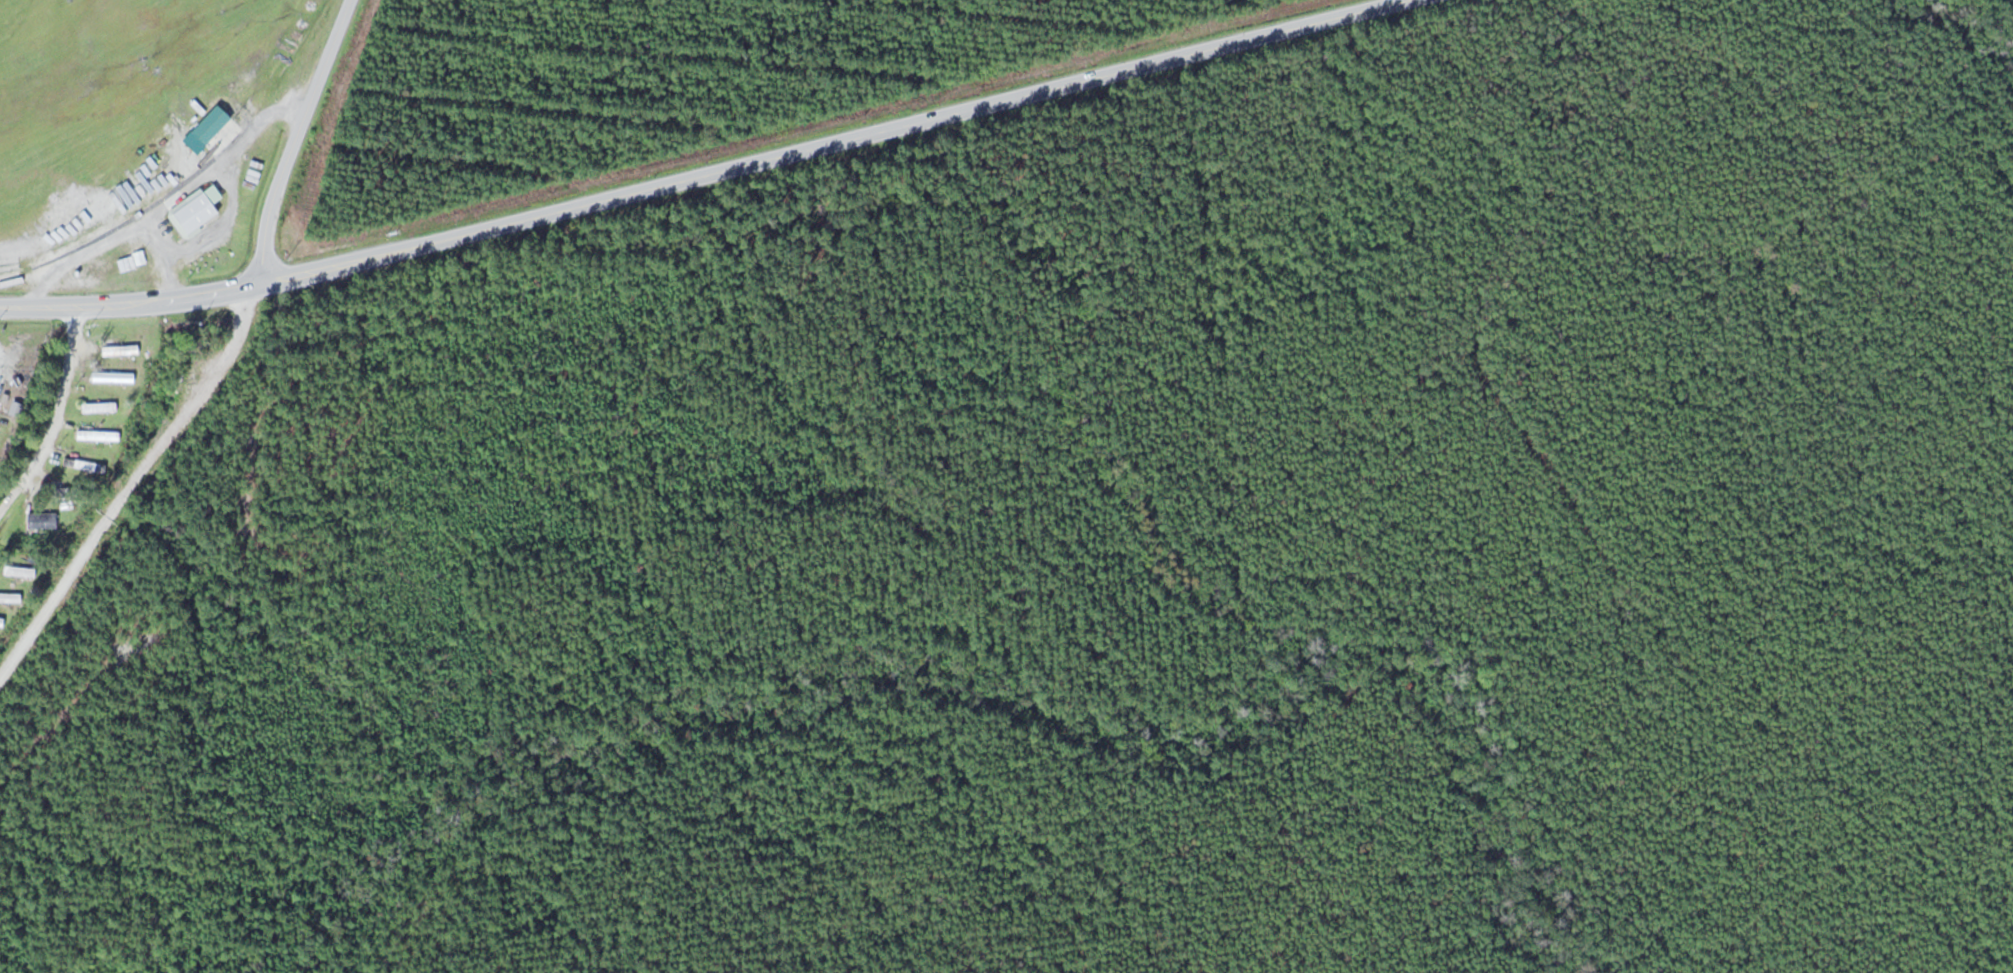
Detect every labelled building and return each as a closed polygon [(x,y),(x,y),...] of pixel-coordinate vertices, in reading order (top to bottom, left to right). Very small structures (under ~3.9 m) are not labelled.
[(214,213),(198,190),(167,212),(183,235),(214,213)] [(123,265),(125,278),(135,276),(133,264),(123,265)] [(102,355),(138,355),(138,345),(102,345),(102,355)] [(88,382),(132,382),(132,372),(88,372),(88,382)] [(113,402),(77,402),(77,412),(113,412),(113,402)] [(116,430),(74,430),(74,440),(116,440),(116,430)] [(102,473),(104,465),(71,459),(70,467),(102,473)] [(23,528),(53,528),(53,512),(23,512),(23,528)]
